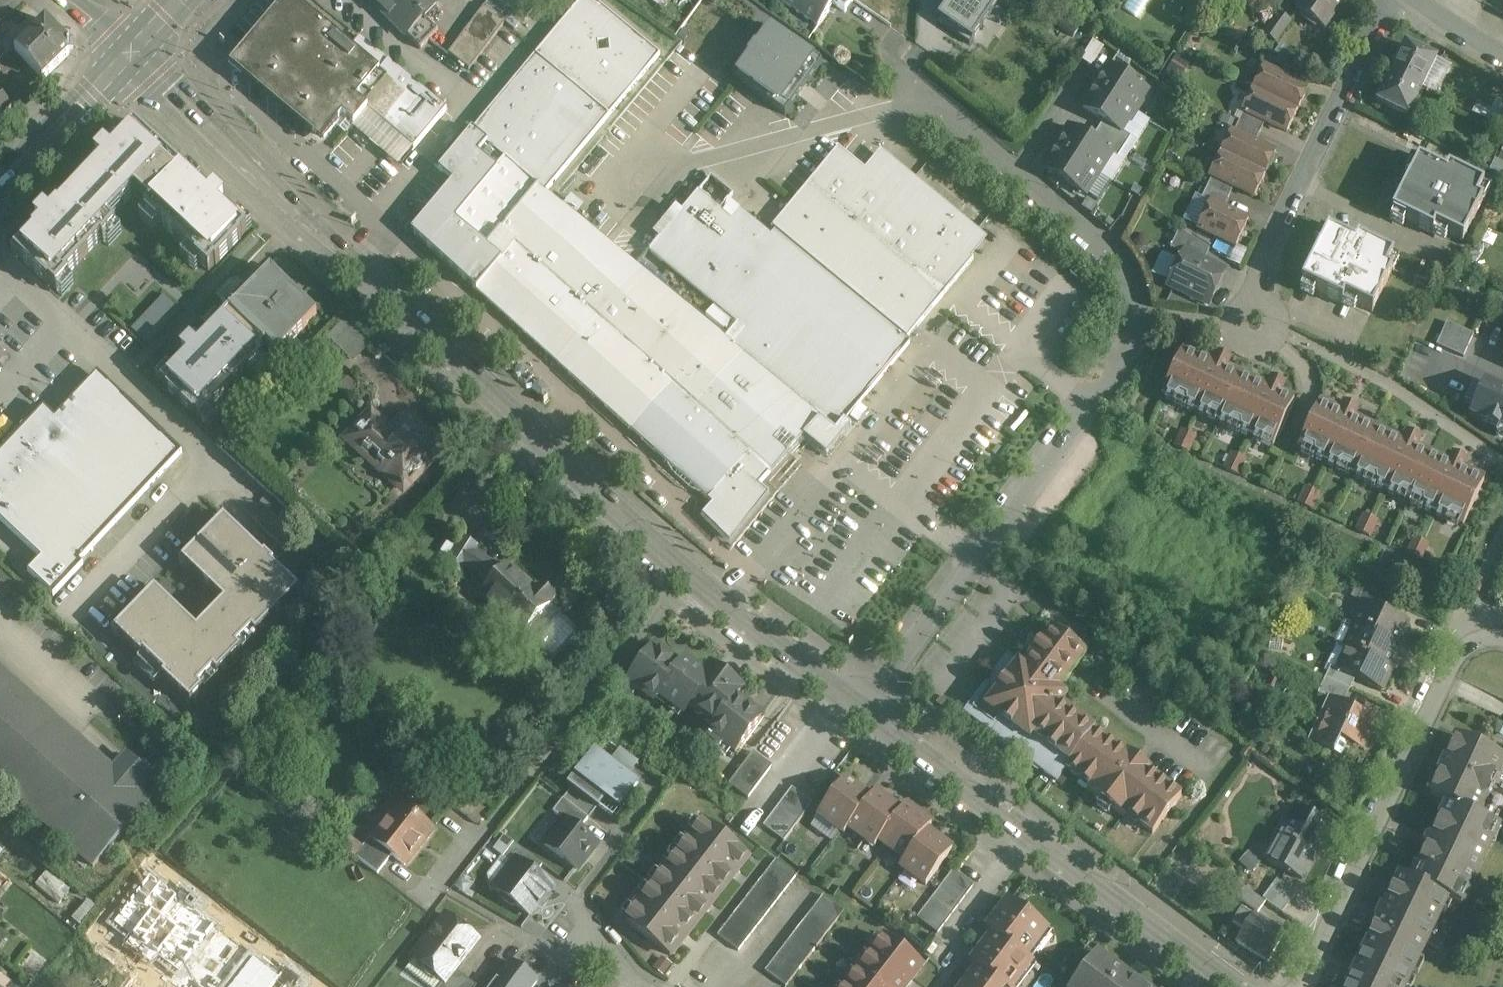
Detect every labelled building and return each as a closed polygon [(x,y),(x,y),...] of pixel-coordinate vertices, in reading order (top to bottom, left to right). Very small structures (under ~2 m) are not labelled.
[(294,0),(284,0),(229,65),(320,143),(342,116),(353,125),(367,109),(390,81),(380,73),(351,48),(294,0)] [(403,33),(434,2),(432,0),(371,0),(403,33)] [(495,0),(489,0),(484,7),(505,22),(512,13),(495,0)] [(537,0),(505,0),(502,3),(512,13),(513,14),(513,13),(524,21),(539,2),(537,0)] [(592,0),(581,0),(535,56),(608,117),(659,56),(592,0)] [(817,27),(833,4),(828,0),(780,0),(817,27)] [(833,4),(845,12),(853,0),(828,0),(833,4)] [(939,23),(970,45),(1002,0),(950,0),(938,17),(941,20),(939,23)] [(1296,12),(1324,32),(1346,1),(1345,0),(1305,0),(1296,12)] [(484,7),(448,54),(469,70),(505,22),(484,7)] [(1281,28),(1268,18),(1252,39),(1265,48),(1281,28)] [(69,46),(45,21),(30,36),(26,32),(21,37),(25,41),(14,52),(43,80),(69,54),(69,46)] [(763,25),(729,74),(783,111),(817,62),(763,25)] [(389,62),(360,38),(351,48),(380,73),(389,62)] [(1437,61),(1405,46),(1391,75),(1422,90),(1437,61)] [(608,117),(535,56),(472,131),(546,193),(608,117)] [(1292,68),(1270,58),(1265,68),(1286,79),(1292,68)] [(447,110),(389,62),(380,73),(390,81),(367,109),(414,149),(447,110)] [(1146,91),(1109,67),(1096,87),(1136,113),(1141,105),(1140,100),(1146,91)] [(1265,68),(1263,68),(1252,89),(1297,111),(1308,90),(1286,79),(1265,68)] [(1422,90),(1391,75),(1376,104),(1408,119),(1422,90)] [(1136,113),(1096,87),(1083,107),(1120,131),(1126,123),(1131,121),(1136,113)] [(1297,111),(1252,89),(1242,111),(1244,112),(1265,122),(1287,133),(1297,111)] [(2,124),(1,122),(12,112),(12,111),(11,110),(10,111),(0,99),(0,126),(2,124)] [(1265,122),(1244,112),(1238,122),(1260,133),(1265,122)] [(1260,133),(1238,122),(1233,133),(1255,144),(1260,133)] [(47,224),(21,252),(59,287),(145,193),(157,204),(151,210),(217,271),(257,228),(230,203),(234,199),(223,189),(219,193),(144,125),(121,150),(114,143),(104,154),(110,160),(60,213),(53,207),(42,219),(47,224)] [(718,333),(563,206),(561,206),(546,193),(472,131),(468,127),(436,166),(440,170),(454,183),(412,232),(430,248),(429,248),(431,250),(431,249),(461,277),(462,278),(463,278),(707,500),(708,500),(713,504),(703,516),(704,516),(729,542),(767,495),(767,496),(768,495),(759,487),(771,473),(771,474),(803,438),(819,420),(820,419),(730,345),(729,344),(718,333)] [(1110,154),(1070,128),(1057,148),(1097,174),(1110,154)] [(1233,133),(1230,132),(1220,153),(1265,176),(1276,154),(1255,144),(1233,133)] [(889,161),(874,178),(838,148),(772,227),(775,230),(774,231),(906,341),(973,260),(965,254),(980,236),(889,161)] [(1097,174),(1057,148),(1044,168),(1084,194),(1097,174)] [(1265,176),(1220,153),(1209,175),(1212,177),(1234,187),(1254,197),(1265,176)] [(1445,173),(1418,160),(1391,215),(1432,235),(1435,230),(1462,243),(1482,202),(1476,200),(1483,186),(1447,168),(1445,173)] [(906,341),(774,231),(770,236),(739,210),(730,220),(720,211),(732,195),(711,177),(698,192),(697,192),(649,251),(743,329),(730,345),(820,419),(819,420),(803,438),(827,457),(851,428),(844,422),(910,344),(906,341)] [(1234,187),(1212,177),(1207,187),(1229,198),(1234,187)] [(1229,198),(1207,187),(1201,198),(1210,202),(1223,208),(1229,198)] [(1223,208),(1210,202),(1197,227),(1236,246),(1248,221),(1223,208)] [(1358,239),(1355,245),(1327,231),(1300,285),(1341,305),(1344,300),(1372,314),(1392,273),(1386,270),(1393,256),(1358,239)] [(1217,253),(1186,234),(1178,250),(1192,257),(1210,266),(1217,253)] [(1210,266),(1192,257),(1177,288),(1216,307),(1231,276),(1210,266)] [(317,315),(270,271),(231,311),(270,348),(278,356),(317,315)] [(1500,280),(1494,290),(1502,294),(1502,281),(1500,280)] [(150,345),(182,310),(164,293),(132,328),(150,345)] [(270,348),(231,311),(202,341),(198,337),(187,348),(192,353),(169,378),(206,414),(270,348)] [(1446,322),(1436,345),(1464,357),(1474,333),(1446,322)] [(1214,364),(1183,350),(1162,395),(1174,400),(1179,397),(1186,400),(1186,406),(1207,416),(1212,412),(1219,415),(1217,420),(1239,375),(1226,369),(1230,361),(1218,355),(1214,364)] [(99,374),(58,418),(47,408),(0,458),(0,518),(43,557),(30,571),(56,595),(186,454),(99,374)] [(1269,389),(1239,375),(1217,420),(1228,425),(1233,422),(1240,425),(1240,431),(1262,441),(1266,438),(1274,441),(1293,401),(1280,395),(1284,386),(1272,381),(1269,389)] [(347,379),(337,389),(345,397),(355,387),(347,379)] [(1491,385),(1476,418),(1490,424),(1489,425),(1500,430),(1501,429),(1502,430),(1502,391),(1491,385)] [(1341,414),(1319,404),(1298,449),(1353,475),(1374,430),(1353,420),(1357,411),(1345,406),(1341,414)] [(380,434),(367,421),(368,419),(367,418),(347,439),(368,459),(374,452),(380,445),(376,441),(376,439),(380,434)] [(411,421),(398,435),(398,439),(399,439),(395,444),(386,436),(384,437),(380,434),(376,439),(376,441),(380,445),(374,452),(390,466),(385,472),(385,475),(399,488),(412,474),(414,476),(418,476),(439,454),(420,437),(422,435),(422,432),(411,421)] [(1404,444),(1374,430),(1353,475),(1407,501),(1429,455),(1416,449),(1420,441),(1408,435),(1404,444)] [(1200,437),(1188,432),(1181,446),(1194,452),(1200,437)] [(1252,460),(1239,454),(1232,470),(1245,476),(1252,460)] [(1450,465),(1429,455),(1407,501),(1463,527),(1484,481),(1462,471),(1466,462),(1454,457),(1450,465)] [(1323,496),(1310,490),(1303,506),(1316,512),(1323,496)] [(1382,521),(1369,515),(1362,532),(1374,537),(1382,521)] [(158,589),(118,631),(195,705),(305,591),(228,517),(186,561),(228,602),(202,630),(158,589)] [(463,539),(446,566),(460,575),(464,568),(474,553),(477,548),(463,539)] [(1434,547),(1422,541),(1415,557),(1426,562),(1434,547)] [(503,571),(474,553),(464,568),(490,585),(503,571)] [(536,593),(508,567),(503,571),(490,585),(480,596),(505,620),(501,624),(500,627),(500,631),(501,635),(504,637),(507,639),(511,639),(515,638),(520,633),(523,636),(550,607),(549,606),(554,600),(541,587),(536,593)] [(1388,598),(1364,586),(1358,600),(1363,603),(1363,602),(1381,610),(1388,598)] [(1381,610),(1363,602),(1363,603),(1352,625),(1355,626),(1396,645),(1397,644),(1407,622),(1381,610)] [(1396,645),(1355,626),(1345,648),(1348,649),(1348,648),(1389,668),(1389,667),(1399,645),(1397,644),(1396,645)] [(1126,755),(1060,705),(1066,697),(1058,691),(1085,655),(1051,630),(1023,667),(1008,655),(964,713),(1001,741),(1000,743),(1018,757),(1020,755),(1056,783),(1066,770),(1090,788),(1088,791),(1124,819),(1127,816),(1152,835),(1181,796),(1149,772),(1151,770),(1128,752),(1126,755)] [(1283,640),(1271,639),(1269,649),(1281,650),(1283,640)] [(658,696),(680,667),(654,648),(628,683),(653,702),(658,696)] [(1389,668),(1348,648),(1348,649),(1338,670),(1337,671),(1355,679),(1381,691),(1392,668),(1389,667),(1389,668)] [(714,728),(736,699),(740,693),(731,686),(733,684),(710,666),(704,675),(685,661),(680,667),(658,696),(684,715),(688,709),(714,728)] [(1355,679),(1337,671),(1338,670),(1330,667),(1325,678),(1349,690),(1355,679)] [(0,670),(0,786),(93,868),(150,803),(0,670)] [(1349,690),(1325,678),(1318,694),(1328,699),(1329,698),(1343,704),(1349,690)] [(1343,704),(1329,698),(1328,699),(1309,742),(1329,751),(1336,737),(1341,736),(1364,746),(1376,720),(1343,704)] [(736,699),(714,728),(709,734),(727,748),(735,754),(743,743),(761,718),(736,699)] [(724,752),(720,749),(706,769),(728,785),(752,753),(772,767),(786,748),(766,733),(753,750),(743,743),(735,754),(727,748),(724,752)] [(1457,737),(1429,795),(1447,804),(1450,805),(1451,804),(1477,817),(1477,816),(1502,761),(1502,758),(1457,737)] [(638,787),(594,752),(576,775),(577,776),(570,784),(568,783),(567,784),(571,788),(597,808),(599,809),(600,808),(599,807),(606,798),(620,808),(619,808),(621,810),(638,787)] [(772,767),(752,753),(728,785),(748,799),(772,767)] [(845,781),(818,816),(839,832),(865,796),(845,781)] [(597,808),(571,788),(563,799),(588,819),(597,808)] [(812,804),(792,788),(763,827),(783,842),(812,804)] [(870,800),(865,796),(839,832),(844,835),(849,829),(864,840),(891,805),(875,794),(870,800)] [(588,819),(563,799),(553,812),(564,820),(578,831),(588,819)] [(433,830),(399,804),(372,839),(371,840),(392,856),(404,866),(433,830)] [(1447,804),(1432,837),(1428,837),(1425,844),(1427,847),(1411,880),(1414,881),(1414,882),(1447,898),(1447,899),(1461,905),(1499,826),(1477,816),(1477,817),(1451,804),(1450,805),(1447,804)] [(891,805),(864,840),(874,848),(879,842),(889,849),(916,814),(905,806),(901,813),(891,805)] [(1295,806),(1281,832),(1286,835),(1271,864),(1301,880),(1315,855),(1312,854),(1319,842),(1320,842),(1326,830),(1325,829),(1328,824),(1295,806)] [(916,814),(889,849),(905,861),(900,867),(905,871),(931,836),(926,832),(931,826),(916,814)] [(578,831),(564,820),(544,845),(576,870),(596,845),(578,831)] [(747,858),(703,824),(678,856),(722,890),(747,858)] [(504,836),(493,850),(503,858),(514,844),(504,836)] [(931,836),(905,871),(925,886),(952,851),(931,836)] [(392,856),(371,840),(372,839),(370,838),(355,858),(377,875),(392,856)] [(542,866),(514,844),(503,858),(512,865),(516,861),(535,875),(542,866)] [(722,890),(678,856),(653,887),(697,922),(722,890)] [(776,860),(717,936),(738,952),(796,876),(776,860)] [(535,875),(516,861),(512,865),(494,889),(501,895),(502,899),(511,906),(515,906),(530,917),(552,889),(535,875)] [(953,870),(917,918),(937,934),(973,885),(953,870)] [(52,896),(62,883),(46,872),(37,886),(52,896)] [(1411,880),(1400,875),(1384,908),(1383,908),(1377,919),(1379,920),(1363,953),(1411,976),(1447,899),(1447,898),(1414,882),(1414,881),(1411,880)] [(1296,894),(1276,879),(1262,899),(1266,902),(1282,914),(1296,894)] [(697,922),(653,887),(626,922),(670,957),(697,922)] [(1265,903),(1243,887),(1235,896),(1258,913),(1265,903)] [(765,972),(784,986),(786,986),(844,912),(823,896),(765,972)] [(1047,929),(1009,900),(987,929),(993,934),(1025,958),(1026,957),(1047,929)] [(1284,934),(1255,916),(1254,917),(1241,909),(1233,923),(1246,931),(1238,944),(1267,961),(1284,934)] [(478,941),(446,917),(413,959),(443,983),(444,984),(454,971),(478,941)] [(993,934),(971,963),(978,968),(978,967),(1004,986),(1013,986),(1032,962),(1026,957),(1025,958),(993,934)] [(884,939),(859,972),(878,986),(908,986),(922,968),(884,939)] [(1363,953),(1347,986),(1405,986),(1411,976),(1363,953)] [(1096,954),(1071,986),(1140,986),(1096,954)] [(511,963),(493,986),(534,986),(537,982),(511,963)] [(978,967),(978,968),(963,986),(1004,986),(978,967)] [(454,971),(444,984),(443,983),(441,986),(475,986),(454,971)] [(859,972),(847,986),(878,986),(859,972)]
